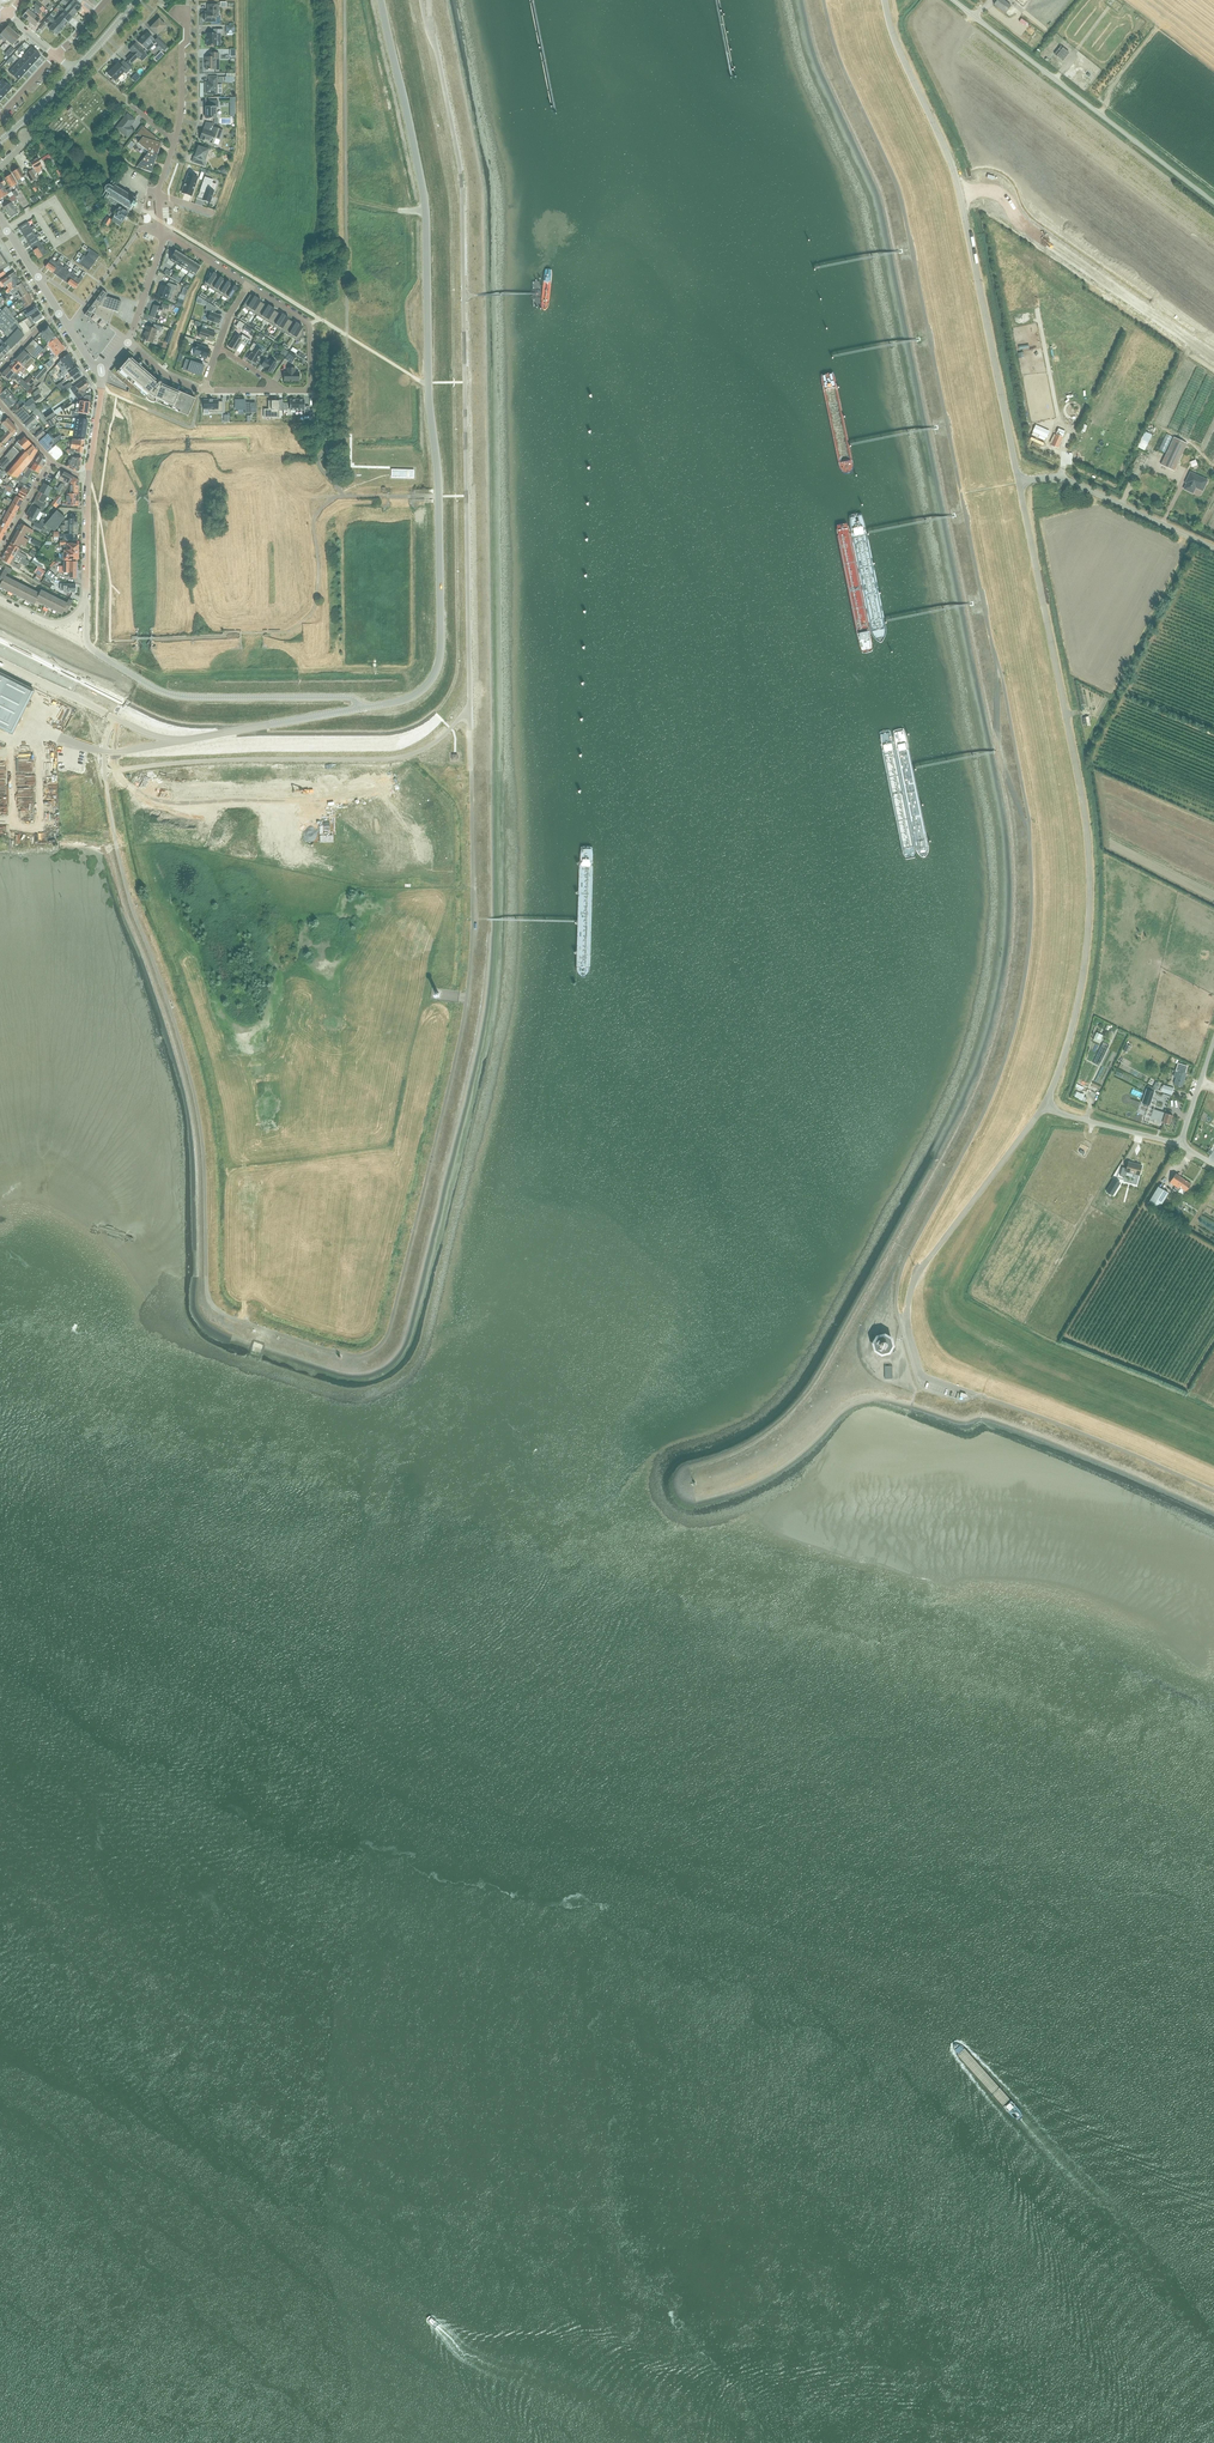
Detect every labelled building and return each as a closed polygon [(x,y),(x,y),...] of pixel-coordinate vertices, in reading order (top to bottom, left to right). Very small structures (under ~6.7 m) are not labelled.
[(65,10),(73,17),(78,12),(64,0),(63,0),(61,2),(68,7),(65,10)] [(78,12),(78,11),(79,11),(81,9),(81,8),(82,6),(75,0),(74,0),(72,2),(69,0),(64,0),(78,12)] [(1005,14),(1011,6),(1004,0),(998,0),(994,5),(1005,14)] [(23,17),(29,22),(35,15),(37,12),(37,13),(39,10),(42,6),(37,2),(34,6),(36,8),(32,12),(29,10),(23,17)] [(73,17),(65,10),(61,7),(59,4),(57,7),(63,12),(60,16),(69,23),(73,17)] [(205,17),(204,18),(204,20),(205,21),(205,22),(211,22),(211,24),(221,24),(221,16),(218,16),(218,5),(208,5),(208,12),(205,12),(205,17)] [(41,20),(35,15),(29,22),(35,27),(41,20)] [(64,28),(56,21),(49,16),(47,18),(53,24),(49,28),(57,35),(64,28)] [(60,16),(56,21),(64,28),(68,23),(69,23),(60,16)] [(157,35),(166,26),(159,19),(151,28),(157,35)] [(14,32),(8,26),(0,36),(0,40),(1,41),(3,37),(6,40),(14,32)] [(207,46),(216,46),(216,34),(223,34),(223,29),(213,29),(213,33),(207,33),(207,38),(207,41),(207,46)] [(20,37),(14,32),(6,40),(12,45),(20,37)] [(154,45),(156,43),(165,51),(168,48),(158,38),(155,40),(147,32),(144,36),(143,35),(141,38),(142,38),(138,42),(145,49),(152,42),(154,45)] [(145,52),(144,51),(136,43),(129,50),(132,53),(126,59),(128,60),(132,64),(137,58),(138,58),(145,52)] [(15,50),(11,46),(5,53),(8,57),(15,50)] [(1064,61),(1070,53),(1061,46),(1055,54),(1064,61)] [(32,47),(26,54),(35,62),(41,56),(32,47)] [(161,52),(154,59),(156,62),(159,59),(162,56),(164,54),(161,52)] [(206,70),(216,70),(215,58),(219,58),(219,53),(209,53),(209,57),(205,57),(205,62),(206,62),(206,70)] [(26,54),(20,60),(30,68),(35,62),(26,54)] [(20,60),(15,66),(24,74),(30,68),(20,60)] [(126,63),(124,60),(119,65),(118,63),(112,70),(110,69),(107,73),(115,81),(124,72),(126,74),(132,68),(131,68),(126,63)] [(15,66),(9,72),(18,81),(24,74),(15,66)] [(205,94),(217,94),(217,77),(209,77),(210,82),(205,82),(205,94)] [(0,83),(0,88),(6,94),(12,88),(3,79),(0,83)] [(206,119),(216,119),(216,107),(218,107),(218,101),(208,101),(208,107),(206,107),(206,119)] [(131,124),(135,120),(127,114),(116,128),(127,137),(133,130),(129,126),(131,124)] [(149,152),(159,140),(143,127),(136,135),(143,138),(138,143),(149,152)] [(200,139),(212,144),(214,138),(220,140),(223,131),(213,127),(211,132),(203,129),(200,139)] [(149,152),(136,167),(152,172),(159,149),(164,143),(159,140),(149,152)] [(131,141),(127,146),(131,149),(135,144),(131,141)] [(120,143),(115,149),(120,152),(124,147),(120,143)] [(192,162),(205,166),(206,161),(205,161),(207,154),(208,154),(209,152),(208,151),(208,150),(199,147),(195,157),(194,157),(192,162)] [(34,175),(37,173),(42,170),(40,167),(43,165),(38,158),(30,163),(34,169),(31,171),(26,174),(31,182),(36,178),(34,175)] [(60,168),(56,170),(60,176),(65,185),(68,183),(63,174),(60,168)] [(15,171),(12,173),(19,184),(21,182),(20,180),(24,177),(19,169),(18,169),(15,171)] [(188,174),(182,193),(192,196),(198,177),(188,174)] [(17,184),(11,175),(5,178),(11,188),(15,185),(18,191),(21,190),(17,184)] [(205,177),(200,190),(205,192),(203,198),(202,200),(210,202),(214,191),(216,184),(212,183),(213,180),(205,177)] [(106,200),(119,208),(119,207),(128,213),(130,210),(131,210),(131,209),(132,206),(134,207),(133,208),(134,208),(135,208),(135,207),(136,204),(137,205),(137,204),(137,203),(136,203),(135,203),(136,200),(137,200),(137,199),(137,198),(136,199),(136,198),(136,197),(135,198),(134,197),(135,196),(132,194),(131,195),(128,193),(127,192),(127,193),(124,191),(124,190),(123,190),(120,188),(119,187),(119,188),(116,186),(116,185),(117,183),(112,180),(109,184),(108,184),(108,185),(106,185),(105,185),(106,186),(105,188),(104,188),(104,189),(105,189),(105,191),(104,192),(105,192),(102,196),(106,199),(106,200)] [(4,188),(0,191),(0,199),(11,192),(10,189),(6,191),(4,188)] [(18,213),(11,202),(3,207),(11,219),(18,213)] [(111,220),(111,221),(120,226),(125,219),(126,217),(128,213),(119,207),(119,208),(117,210),(116,209),(114,212),(116,213),(111,220)] [(107,217),(103,223),(108,226),(111,221),(111,220),(107,217)] [(34,226),(31,228),(28,222),(19,228),(24,236),(33,230),(35,228),(34,226)] [(39,234),(36,235),(33,230),(24,236),(29,243),(37,238),(40,236),(39,234)] [(34,251),(42,245),(45,244),(43,242),(41,243),(37,238),(29,243),(34,251)] [(48,249),(46,251),(42,245),(34,251),(39,259),(47,253),(50,252),(48,249)] [(91,250),(88,248),(87,250),(89,252),(86,257),(94,263),(99,256),(91,250)] [(9,264),(1,251),(1,249),(0,249),(0,270),(9,264)] [(176,264),(182,254),(176,250),(170,260),(176,264)] [(188,258),(182,254),(176,264),(182,268),(188,258)] [(94,263),(86,257),(83,255),(81,258),(84,259),(80,265),(88,271),(94,263)] [(188,258),(182,268),(188,272),(194,262),(188,258)] [(51,259),(45,267),(53,273),(59,264),(61,262),(59,260),(57,263),(51,259)] [(201,266),(194,262),(188,272),(195,275),(201,266)] [(59,264),(53,273),(60,278),(66,270),(68,267),(66,266),(64,268),(59,264)] [(66,270),(60,278),(68,283),(74,275),(76,273),(73,271),(72,273),(66,270)] [(209,287),(216,276),(217,275),(213,272),(213,274),(209,271),(204,284),(209,287)] [(13,289),(21,284),(14,273),(1,282),(4,286),(6,285),(8,287),(11,286),(13,289)] [(74,275),(68,283),(75,289),(81,280),(83,278),(81,276),(79,279),(74,275)] [(219,278),(216,276),(209,287),(216,292),(223,280),(224,279),(220,277),(219,278)] [(226,282),(223,280),(216,292),(223,296),(230,284),(231,283),(227,281),(226,282)] [(161,285),(157,296),(162,298),(162,297),(167,299),(170,300),(172,295),(174,290),(176,291),(178,286),(169,283),(167,287),(161,285)] [(13,289),(11,290),(15,297),(13,298),(15,301),(18,300),(19,299),(28,294),(21,284),(13,289)] [(233,286),(230,284),(223,296),(230,301),(237,289),(238,288),(234,285),(233,286)] [(103,290),(85,315),(90,318),(94,312),(109,323),(113,310),(118,312),(121,301),(106,296),(108,294),(103,290)] [(18,300),(14,304),(16,307),(15,308),(18,312),(24,308),(25,309),(31,305),(31,303),(33,302),(28,294),(19,299),(18,300)] [(258,298),(254,296),(254,297),(250,295),(243,307),(250,311),(258,298)] [(258,298),(250,311),(257,315),(264,304),(261,302),(261,300),(258,298)] [(208,303),(205,310),(206,311),(205,314),(209,315),(208,320),(218,324),(221,316),(215,314),(214,313),(216,308),(208,303)] [(162,304),(161,307),(154,305),(150,317),(159,320),(163,308),(168,310),(169,306),(162,304)] [(264,304),(257,315),(264,320),(272,307),(268,305),(268,306),(264,304)] [(19,324),(24,321),(30,317),(39,311),(34,305),(21,314),(21,313),(19,315),(14,318),(19,324)] [(0,313),(0,329),(4,333),(10,339),(5,343),(11,349),(24,335),(21,332),(23,330),(19,324),(14,318),(10,312),(8,309),(6,306),(2,310),(0,313)] [(272,307),(264,320),(271,324),(278,313),(274,310),(275,309),(272,307)] [(43,318),(39,311),(30,317),(34,323),(43,318)] [(278,313),(271,324),(278,328),(286,316),(282,314),(281,315),(278,313)] [(285,333),(292,321),(288,319),(289,318),(286,316),(278,328),(285,333)] [(19,324),(23,330),(24,332),(26,333),(29,329),(24,321),(19,324)] [(236,326),(241,329),(245,324),(239,321),(236,326)] [(295,323),(292,321),(285,333),(292,337),(299,324),(296,322),(295,323)] [(142,339),(153,343),(157,330),(161,332),(163,327),(154,324),(152,328),(147,326),(145,334),(144,333),(142,339)] [(299,324),(292,337),(299,342),(301,338),(304,338),(303,329),(304,329),(302,328),(303,327),(299,324)] [(40,333),(48,344),(56,338),(56,337),(48,327),(40,333)] [(212,342),(215,333),(202,328),(199,337),(212,342)] [(228,346),(236,351),(241,343),(245,346),(250,339),(242,334),(240,338),(235,336),(228,346)] [(117,344),(121,338),(116,335),(112,341),(117,344)] [(60,344),(56,338),(48,344),(46,346),(44,349),(42,351),(44,353),(47,350),(46,349),(49,347),(51,351),(60,344)] [(36,359),(42,351),(44,349),(34,340),(26,349),(36,359)] [(5,355),(11,349),(5,343),(3,342),(0,345),(0,351),(5,355)] [(249,350),(252,351),(248,358),(256,364),(263,352),(255,347),(256,344),(253,342),(249,350)] [(65,350),(60,344),(51,351),(54,354),(49,358),(50,360),(45,364),(49,368),(54,363),(52,359),(55,357),(65,350)] [(206,359),(210,349),(197,344),(194,354),(206,359)] [(22,365),(24,367),(27,369),(35,361),(24,351),(16,360),(22,365)] [(289,352),(285,359),(288,361),(292,364),(296,357),(292,354),(289,352)] [(159,382),(132,358),(133,357),(128,353),(122,360),(123,360),(124,361),(113,374),(117,377),(129,388),(128,392),(154,403),(155,402),(188,416),(195,398),(162,384),(161,383),(160,382),(159,382)] [(65,378),(65,379),(66,378),(65,375),(74,369),(72,365),(75,363),(72,360),(68,355),(60,360),(66,369),(60,373),(64,379),(65,378)] [(267,370),(271,373),(277,364),(270,359),(269,361),(266,359),(261,366),(267,369),(267,370)] [(16,360),(9,367),(17,374),(21,370),(24,367),(22,365),(16,360)] [(186,360),(185,365),(189,367),(188,371),(201,375),(204,366),(191,361),(186,360)] [(31,388),(29,386),(25,381),(17,374),(9,367),(2,375),(7,380),(9,378),(12,380),(14,378),(28,391),(31,388)] [(45,367),(36,378),(38,380),(46,372),(48,370),(45,367)] [(77,367),(74,369),(65,375),(66,378),(69,376),(69,375),(70,374),(75,381),(83,375),(77,367)] [(289,382),(290,382),(293,382),(299,382),(299,379),(300,378),(300,375),(299,374),(299,372),(295,372),(295,368),(287,368),(287,372),(284,372),(284,382),(289,382)] [(30,376),(25,381),(29,386),(35,380),(30,376)] [(74,394),(78,400),(86,394),(84,391),(90,386),(85,379),(75,386),(79,391),(74,394)] [(61,383),(56,386),(57,386),(58,387),(62,390),(63,391),(66,389),(69,387),(70,388),(73,386),(70,382),(63,386),(61,383)] [(1,385),(0,386),(0,398),(9,408),(11,411),(17,403),(16,402),(17,401),(11,393),(11,394),(6,389),(5,390),(1,385)] [(43,400),(39,395),(33,399),(37,404),(43,400)] [(76,411),(71,411),(71,412),(71,415),(78,416),(78,413),(88,414),(90,402),(91,396),(87,395),(84,397),(84,398),(82,398),(82,399),(81,399),(77,402),(76,408),(76,411)] [(209,400),(204,400),(204,409),(204,414),(209,414),(209,412),(223,412),(223,402),(218,402),(218,400),(213,400),(213,399),(209,399),(209,400)] [(304,399),(290,399),(290,410),(304,410),(304,416),(309,416),(309,406),(304,406),(304,399)] [(17,403),(11,411),(14,413),(24,404),(20,400),(17,403)] [(245,409),(245,413),(251,413),(251,402),(245,402),(245,400),(236,400),(236,409),(245,409)] [(268,409),(264,409),(266,409),(266,415),(273,415),(273,416),(279,416),(279,417),(279,418),(279,411),(284,411),(284,410),(284,407),(284,403),(283,403),(279,403),(279,400),(268,400),(268,409)] [(26,407),(24,404),(14,413),(14,414),(23,423),(32,414),(38,408),(37,408),(34,403),(31,405),(29,407),(28,406),(26,407)] [(60,406),(54,411),(57,415),(63,410),(61,407),(60,406)] [(32,414),(23,423),(29,430),(30,430),(33,427),(39,422),(34,417),(37,415),(41,420),(45,425),(45,426),(47,424),(46,424),(47,423),(47,422),(45,418),(38,408),(32,414)] [(52,410),(44,415),(47,420),(55,415),(52,410)] [(6,433),(0,440),(0,448),(0,449),(17,430),(17,428),(8,418),(0,426),(6,433)] [(88,420),(76,418),(75,424),(87,426),(88,420)] [(47,422),(47,423),(50,428),(55,425),(53,422),(53,421),(51,419),(47,422)] [(1050,431),(1036,424),(1033,432),(1047,438),(1050,431)] [(37,432),(34,435),(33,435),(38,440),(46,433),(50,429),(49,427),(45,431),(45,432),(41,428),(37,432)] [(86,432),(74,430),(73,437),(86,439),(86,432)] [(1137,445),(1144,449),(1152,433),(1145,430),(1137,445)] [(48,434),(46,436),(39,441),(44,446),(52,440),(48,434)] [(1051,445),(1058,448),(1063,437),(1056,434),(1051,445)] [(16,479),(22,472),(32,460),(38,450),(25,437),(23,436),(18,442),(15,444),(22,451),(23,452),(7,472),(16,479)] [(52,440),(44,446),(48,451),(56,445),(56,444),(60,441),(56,437),(52,440)] [(1174,471),(1187,443),(1174,437),(1161,465),(1174,471)] [(85,440),(73,440),(71,448),(78,449),(77,452),(83,453),(85,440)] [(20,452),(14,446),(5,456),(12,462),(20,452)] [(34,462),(35,462),(43,467),(46,462),(46,459),(40,453),(36,461),(35,461),(34,462)] [(81,455),(74,454),(73,454),(73,456),(72,455),(67,466),(77,471),(80,469),(81,455)] [(12,462),(5,456),(0,462),(0,467),(5,471),(12,462)] [(23,472),(22,472),(16,479),(20,482),(21,481),(25,484),(29,477),(33,471),(39,473),(43,467),(35,462),(31,469),(27,467),(23,472)] [(68,484),(71,481),(74,477),(64,471),(63,472),(59,470),(55,478),(58,480),(58,479),(64,482),(64,484),(63,483),(61,483),(57,490),(58,490),(62,492),(60,494),(59,495),(60,497),(62,495),(70,484),(68,484)] [(414,478),(414,470),(393,470),(392,477),(414,478)] [(1188,483),(1185,489),(1194,493),(1197,486),(1199,487),(1198,488),(1203,491),(1208,481),(1191,473),(1187,483),(1188,483)] [(71,481),(70,493),(79,493),(79,479),(74,477),(71,481)] [(11,491),(12,491),(25,499),(31,488),(24,485),(24,484),(20,482),(16,490),(8,485),(5,489),(11,492),(11,491)] [(40,491),(48,496),(55,500),(57,498),(50,494),(53,488),(45,483),(40,491)] [(36,498),(44,503),(48,496),(40,491),(36,498)] [(62,495),(60,497),(62,498),(63,497),(67,496),(66,502),(62,502),(62,505),(79,505),(79,494),(79,493),(70,493),(67,493),(63,495),(62,495)] [(59,504),(58,503),(62,498),(61,497),(59,495),(57,498),(55,500),(51,504),(56,508),(59,504)] [(4,499),(19,507),(23,500),(16,496),(14,500),(8,497),(7,500),(4,499)] [(36,498),(32,505),(41,510),(42,511),(46,504),(44,503),(36,498)] [(15,514),(19,507),(4,499),(2,502),(10,506),(8,510),(15,514)] [(35,520),(41,510),(32,505),(27,515),(35,520)] [(57,510),(45,524),(55,530),(66,517),(57,510)] [(5,516),(3,514),(2,515),(0,514),(0,517),(11,523),(15,516),(7,512),(5,516)] [(11,523),(0,517),(0,520),(2,521),(0,525),(0,527),(6,530),(11,523)] [(34,523),(43,528),(45,524),(36,520),(34,523)] [(22,523),(18,530),(25,534),(26,531),(31,533),(33,530),(22,523)] [(66,525),(61,525),(61,531),(70,531),(70,534),(77,534),(78,534),(78,523),(73,523),(73,524),(70,524),(70,525),(66,525)] [(18,530),(14,537),(26,543),(28,539),(23,537),(25,534),(18,530)] [(24,546),(26,543),(14,537),(11,543),(17,547),(19,543),(24,546)] [(62,552),(62,560),(71,560),(71,559),(79,559),(79,544),(73,544),(73,543),(67,543),(67,540),(63,540),(60,540),(60,545),(64,545),(64,547),(64,552),(62,552)] [(8,549),(25,558),(26,559),(27,556),(19,552),(21,549),(17,547),(11,543),(8,549)] [(8,549),(5,554),(15,560),(23,564),(24,562),(23,561),(25,558),(8,549)] [(15,560),(5,554),(2,559),(20,570),(22,567),(14,562),(15,560)] [(33,559),(31,562),(38,566),(42,568),(43,566),(33,559)] [(77,561),(65,561),(65,566),(59,566),(59,572),(70,572),(70,577),(76,578),(77,561)] [(4,578),(7,573),(10,574),(13,569),(6,566),(7,566),(6,566),(0,578),(0,583),(1,583),(0,586),(0,587),(8,591),(13,582),(4,578)] [(42,577),(46,571),(43,570),(42,568),(38,566),(35,572),(42,577)] [(45,575),(51,580),(53,579),(56,576),(49,570),(45,575)] [(42,577),(41,577),(37,574),(35,577),(34,579),(39,583),(42,578),(42,577)] [(52,585),(43,580),(41,584),(50,588),(52,585)] [(13,582),(8,591),(17,595),(22,586),(13,582)] [(60,584),(60,590),(63,590),(63,592),(76,592),(76,585),(64,584),(60,584)] [(26,600),(30,591),(22,586),(17,595),(26,600)] [(30,591),(26,600),(34,604),(36,601),(39,595),(30,591)] [(36,601),(45,605),(49,596),(40,592),(39,595),(36,601)] [(49,596),(45,605),(53,610),(58,600),(49,596)] [(58,600),(53,610),(62,614),(64,611),(67,612),(72,601),(69,599),(66,605),(58,600)] [(12,733),(34,689),(0,672),(0,727),(12,733)] [(75,710),(69,728),(73,729),(76,723),(80,725),(84,714),(75,710)] [(1089,714),(1082,716),(1084,725),(1091,724),(1089,714)] [(38,723),(48,727),(49,724),(56,727),(58,723),(41,716),(38,723)] [(1128,1044),(1120,1059),(1122,1060),(1126,1052),(1128,1053),(1132,1046),(1128,1044)] [(1182,1086),(1186,1072),(1176,1069),(1174,1076),(1176,1077),(1174,1083),(1182,1086)] [(1162,1091),(1172,1095),(1174,1088),(1164,1084),(1162,1091)] [(1146,1091),(1142,1103),(1149,1106),(1153,1093),(1146,1091)] [(1206,1122),(1209,1115),(1202,1111),(1199,1118),(1206,1122)] [(1166,1112),(1164,1117),(1161,1116),(1160,1119),(1163,1120),(1163,1122),(1167,1123),(1166,1124),(1169,1125),(1169,1124),(1170,1124),(1173,1115),(1166,1112)] [(1139,1175),(1142,1165),(1128,1162),(1127,1168),(1122,1167),(1120,1176),(1125,1177),(1126,1172),(1139,1175)] [(1175,1175),(1170,1183),(1175,1187),(1172,1192),(1176,1195),(1181,1188),(1186,1192),(1191,1185),(1175,1175)] [(1110,1185),(1107,1191),(1113,1195),(1117,1189),(1110,1185)] [(1149,1202),(1159,1208),(1169,1193),(1158,1186),(1149,1202)] [(1206,1207),(1203,1212),(1213,1217),(1213,1211),(1206,1207)] [(887,1348),(889,1344),(888,1340),(884,1338),(880,1339),(878,1343),(879,1347),(883,1349),(887,1348)]
